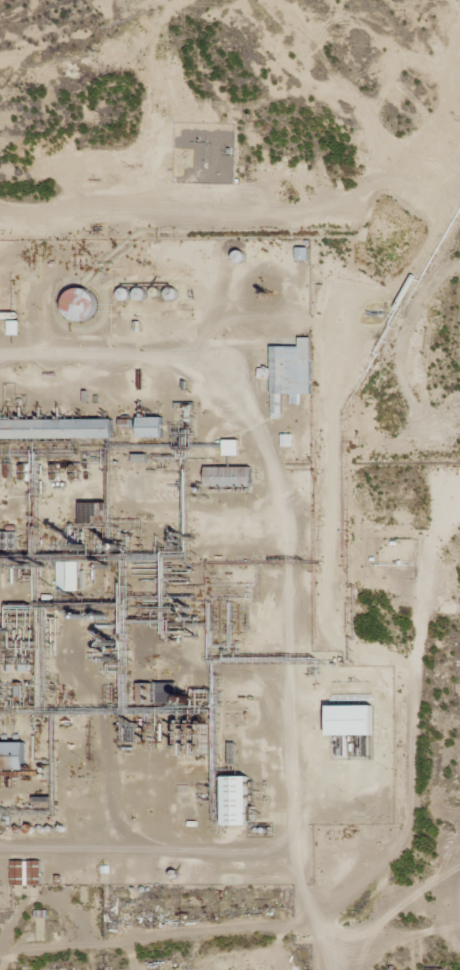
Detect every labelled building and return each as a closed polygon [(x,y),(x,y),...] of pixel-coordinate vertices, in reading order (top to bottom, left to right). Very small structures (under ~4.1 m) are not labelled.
[(96,288),(66,289),(67,320),(97,319),(96,288)] [(311,337),(299,338),(299,346),(271,347),(271,394),(311,394),(311,337)] [(139,417),(139,437),(164,437),(164,417),(139,417)] [(0,420),(0,438),(113,438),(113,419),(0,420)] [(282,447),(292,447),(291,434),(281,434),(282,447)] [(224,456),(239,455),(239,440),(223,440),(224,456)] [(251,486),(251,467),(205,467),(206,487),(251,486)] [(58,562),(58,591),(79,591),(79,562),(58,562)] [(373,736),(373,706),(328,706),(329,736),(373,736)] [(25,742),(0,743),(0,770),(25,770),(25,742)] [(224,826),(249,825),(249,777),(224,777),(224,826)]
